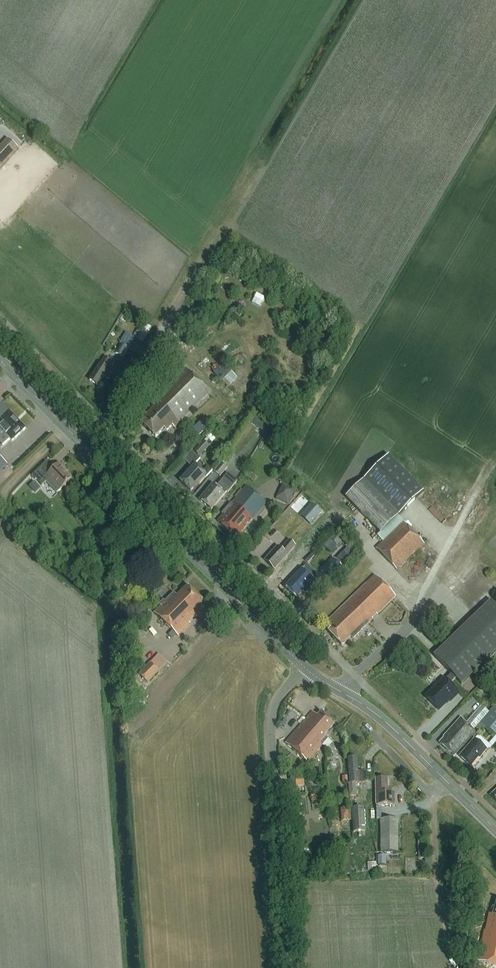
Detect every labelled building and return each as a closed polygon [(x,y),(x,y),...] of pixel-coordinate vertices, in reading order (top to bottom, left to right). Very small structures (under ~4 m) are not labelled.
[(7,139),(0,147),(0,167),(17,149),(7,139)] [(134,339),(126,333),(119,344),(121,345),(115,354),(122,358),(134,339)] [(114,364),(105,357),(90,381),(97,386),(103,377),(109,380),(114,373),(110,370),(114,364)] [(209,394),(185,369),(150,404),(155,409),(140,423),(155,438),(163,430),(166,432),(172,426),(174,428),(209,394)] [(0,407),(0,438),(5,444),(9,440),(12,442),(25,429),(2,405),(0,407)] [(264,430),(267,426),(254,417),(251,421),(264,430)] [(215,440),(209,434),(192,453),(198,458),(215,440)] [(423,492),(389,456),(345,498),(380,534),(423,492)] [(53,470),(49,465),(46,462),(32,475),(42,486),(47,482),(57,493),(71,480),(62,470),(63,469),(59,464),(53,470)] [(227,468),(221,463),(213,472),(219,477),(227,468)] [(190,492),(205,477),(206,477),(212,471),(207,466),(202,472),(195,465),(180,482),(190,492)] [(218,485),(220,487),(217,490),(212,486),(199,501),(211,511),(227,492),(227,493),(236,482),(227,474),(218,485)] [(33,494),(39,488),(34,482),(28,488),(33,494)] [(288,505),(295,489),(283,483),(275,500),(288,505)] [(232,531),(238,536),(266,505),(246,488),(231,504),(230,504),(221,514),(223,516),(218,522),(230,533),(232,531)] [(312,505),(301,517),(310,525),(321,513),(312,505)] [(424,544),(403,523),(376,549),(397,570),(424,544)] [(338,531),(330,540),(337,546),(345,537),(338,531)] [(46,541),(43,545),(48,550),(52,545),(46,541)] [(288,542),(281,551),(277,547),(264,561),(274,570),(294,548),(288,542)] [(350,559),(343,552),(335,561),(333,559),(320,572),(331,582),(343,568),(342,567),(350,559)] [(306,565),(302,569),(284,588),(296,599),(304,590),(306,592),(316,582),(315,581),(316,580),(315,574),(306,565)] [(359,632),(361,630),(366,625),(395,597),(374,576),(325,624),(331,630),(328,633),(341,646),(350,637),(352,639),(359,632)] [(178,637),(204,610),(200,606),(204,603),(187,587),(177,598),(173,594),(165,603),(163,602),(159,606),(161,607),(153,614),(178,637)] [(490,600),(433,657),(450,675),(445,680),(444,678),(438,684),(438,683),(432,688),(433,689),(424,697),(439,712),(449,702),(450,703),(459,694),(450,684),(455,679),(462,686),(495,653),(495,606),(490,600)] [(159,673),(150,663),(138,674),(148,684),(159,673)] [(480,723),(495,737),(495,705),(480,723)] [(312,712),(285,744),(308,763),(328,739),(324,736),(334,725),(321,713),(317,717),(312,712)] [(478,734),(474,730),(461,719),(446,735),(447,737),(440,744),(453,757),(463,748),(464,749),(478,734)] [(460,758),(471,767),(478,759),(480,758),(486,751),(474,741),(460,758)] [(337,758),(338,769),(346,769),(345,757),(337,758)] [(358,772),(357,758),(347,759),(349,784),(348,784),(349,797),(356,797),(355,784),(364,784),(363,771),(358,772)] [(303,777),(295,777),(295,786),(304,786),(303,777)] [(395,793),(388,794),(387,779),(374,779),(375,806),(395,806),(395,793)] [(365,832),(363,808),(351,809),(353,833),(365,832)] [(380,853),(398,853),(398,820),(380,820),(380,853)] [(344,847),(345,862),(356,862),(356,847),(344,847)] [(493,915),(490,915),(487,926),(485,925),(476,961),(495,966),(495,904),(493,915)]
